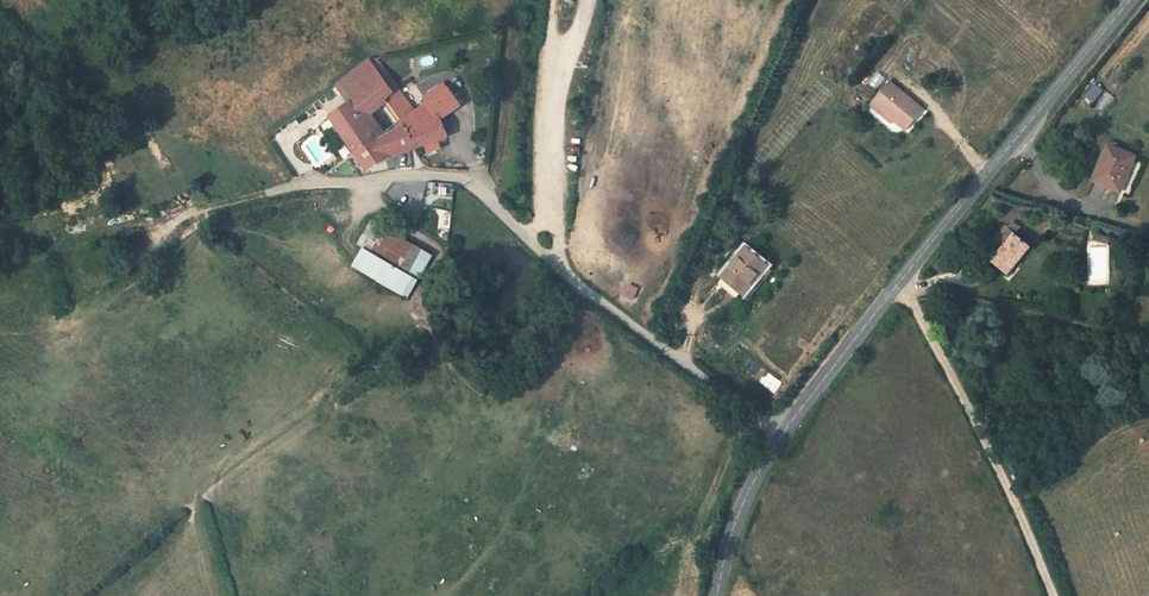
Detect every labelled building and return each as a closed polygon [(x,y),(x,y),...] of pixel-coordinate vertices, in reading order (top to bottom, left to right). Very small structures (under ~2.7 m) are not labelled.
[(352,100),(329,117),(355,153),(368,170),(391,156),(416,147),(400,123),(396,118),(393,120),(399,128),(392,132),(380,140),(363,116),(374,107),(381,102),(385,100),(394,93),(382,77),(370,61),(369,61),(340,83),(352,100)] [(892,119),(905,129),(923,107),(889,80),(887,81),(870,102),(892,119)] [(1094,103),(1103,90),(1093,83),(1084,97),(1094,103)] [(449,89),(448,89),(440,94),(438,92),(435,94),(436,96),(428,103),(427,104),(415,113),(415,112),(399,90),(394,93),(385,100),(396,118),(400,123),(416,147),(429,143),(436,140),(448,136),(442,121),(440,116),(458,103),(449,89)] [(381,102),(393,120),(396,118),(385,100),(381,102)] [(868,104),(890,122),(892,119),(870,102),(868,104)] [(458,103),(440,116),(442,121),(462,108),(458,103)] [(380,140),(392,132),(374,107),(363,116),(380,140)] [(436,140),(429,143),(432,149),(438,147),(436,140)] [(1130,169),(1127,167),(1131,156),(1107,146),(1093,180),(1120,191),(1130,169)] [(372,221),(357,246),(362,249),(416,281),(431,255),(372,221)] [(1012,221),(1006,227),(1013,233),(1019,227),(1012,221)] [(1013,233),(1006,227),(980,252),(1007,274),(1029,246),(1013,233)] [(1094,243),(1106,247),(1108,240),(1097,236),(1094,243)] [(416,281),(362,249),(352,267),(406,298),(416,281)] [(766,266),(746,249),(722,279),(743,295),(766,266)] [(766,266),(743,295),(722,279),(718,284),(744,305),(773,271),(766,266)] [(1014,481),(1022,478),(1014,462),(1006,465),(1014,481)]
